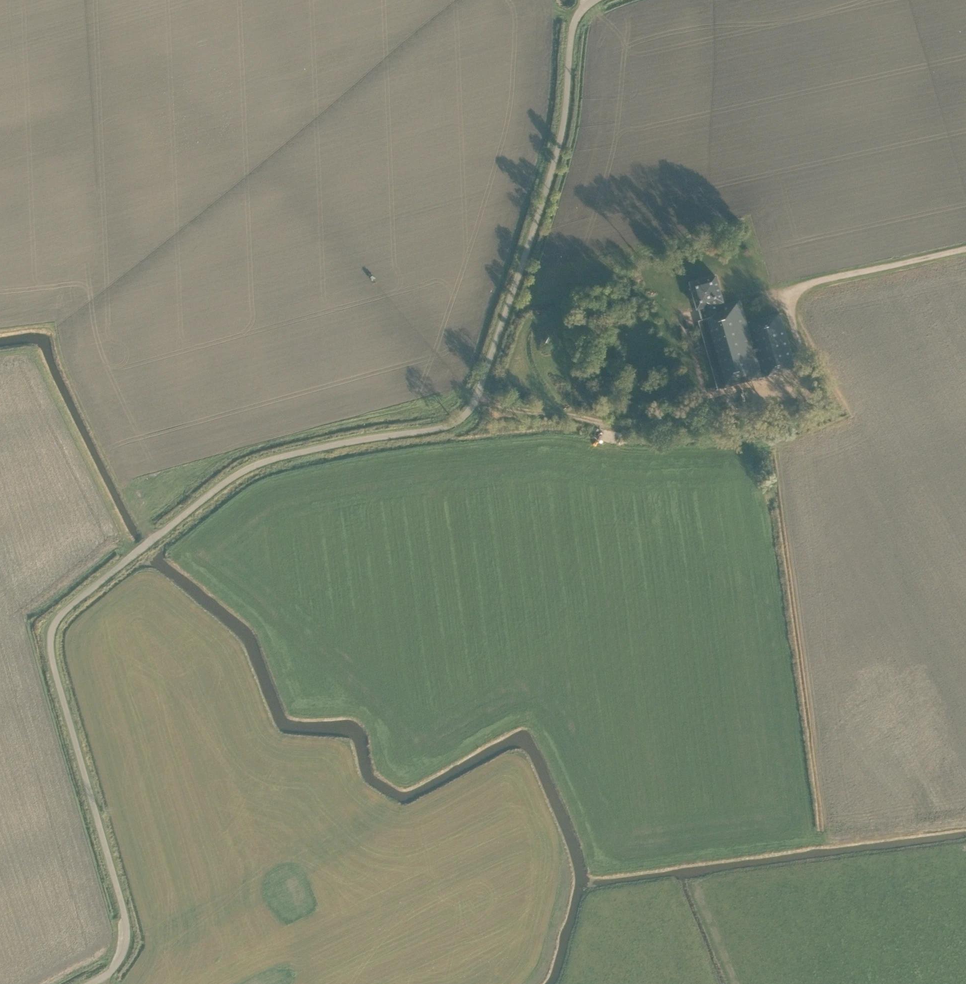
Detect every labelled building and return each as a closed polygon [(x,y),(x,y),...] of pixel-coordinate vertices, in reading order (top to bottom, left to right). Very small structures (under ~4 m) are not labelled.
[(706,279),(705,275),(700,277),(701,281),(691,284),(698,309),(702,308),(705,319),(699,321),(718,390),(796,368),(780,313),(747,322),(740,300),(724,305),(716,277),(706,279)] [(751,319),(762,316),(760,309),(749,312),(751,319)]
